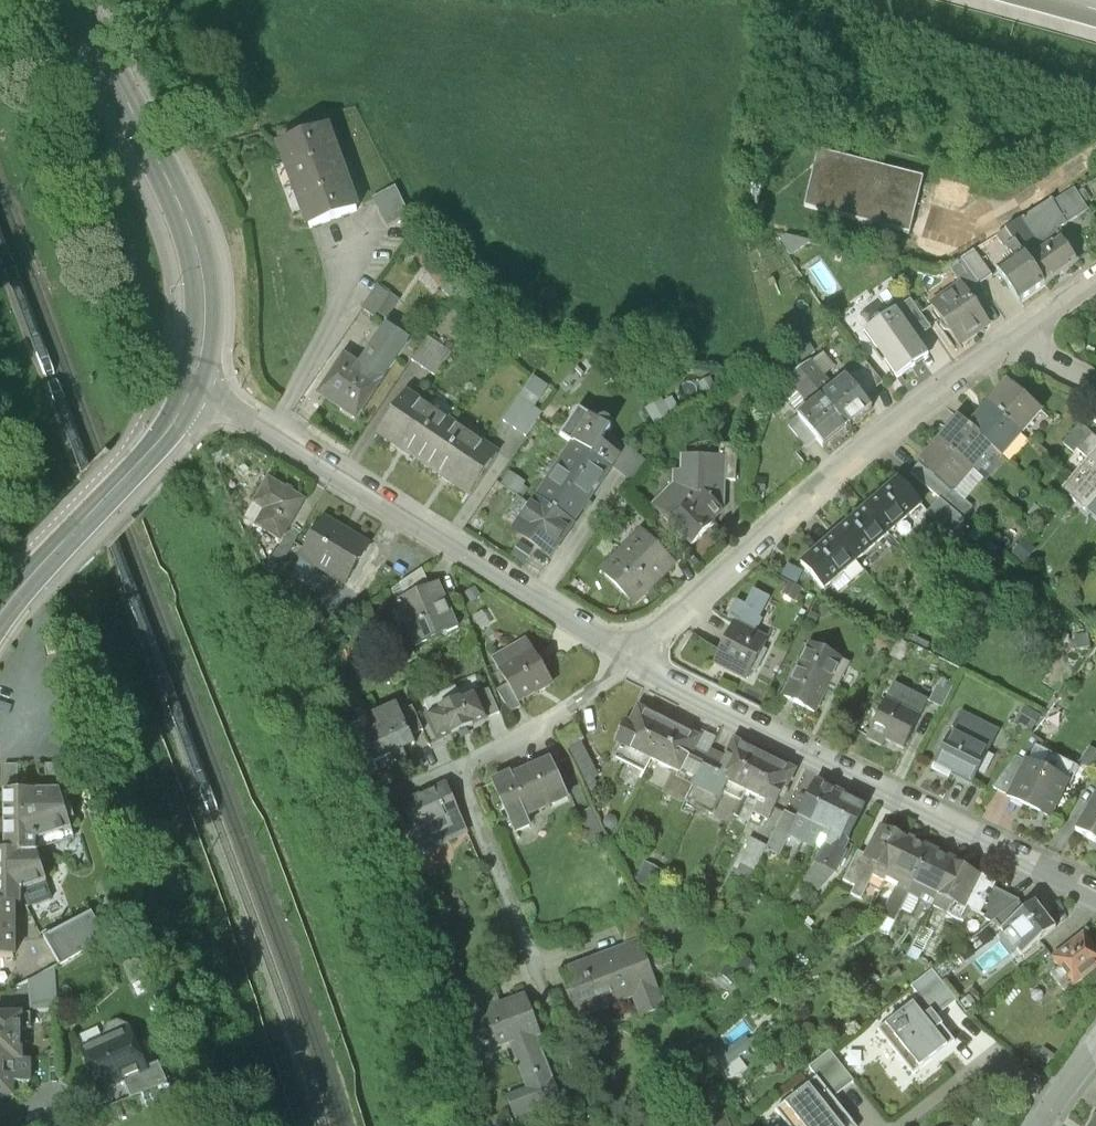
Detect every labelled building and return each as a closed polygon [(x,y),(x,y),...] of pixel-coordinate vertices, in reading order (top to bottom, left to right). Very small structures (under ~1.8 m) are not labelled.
[(325,128),(279,146),(310,227),(356,209),(325,128)] [(935,174),(831,148),(817,203),(922,229),(935,174)] [(395,188),(374,198),(389,226),(410,216),(395,188)] [(1075,264),(1054,232),(1086,213),(1073,191),(1053,204),(1051,201),(1006,231),(1015,245),(1014,245),(1043,285),(1054,278),(1054,280),(1064,273),(1063,272),(1075,264)] [(1006,231),(996,237),(1005,251),(1014,245),(1015,245),(1006,231)] [(995,272),(1017,304),(1043,285),(1014,245),(1005,251),(1011,262),(995,272)] [(413,257),(450,299),(458,290),(448,279),(450,277),(425,246),(413,257)] [(949,271),(960,286),(962,285),(973,302),(984,295),(979,287),(992,278),(974,252),(961,261),(962,263),(949,271)] [(398,298),(377,285),(361,309),(374,317),(376,315),(384,320),(398,298)] [(949,333),(958,345),(989,324),(973,302),(962,285),(960,286),(930,307),(940,320),(936,327),(941,334),(949,333)] [(910,301),(896,311),(917,341),(931,331),(910,301)] [(896,311),(864,334),(897,380),(928,358),(917,341),(896,311)] [(335,380),(324,398),(343,410),(342,411),(356,420),(408,342),(385,327),(359,367),(345,357),(331,378),(335,380)] [(450,353),(427,337),(411,361),(434,376),(450,353)] [(817,351),(808,339),(792,350),(801,362),(817,351)] [(781,388),(803,415),(822,399),(836,388),(814,361),(781,388)] [(865,364),(853,374),(871,395),(882,385),(865,364)] [(836,388),(822,399),(848,430),(871,411),(863,401),(871,395),(853,374),(836,388)] [(534,378),(505,421),(528,437),(543,414),(536,408),(549,388),(534,378)] [(1007,382),(987,405),(1020,434),(1040,411),(1007,382)] [(380,434),(425,464),(452,425),(407,394),(380,434)] [(818,440),(825,448),(848,430),(822,399),(803,415),(799,417),(818,440)] [(662,401),(648,410),(657,425),(671,416),(662,401)] [(1000,457),(1020,434),(987,405),(967,428),(991,449),(1000,457)] [(808,448),(818,440),(799,417),(789,425),(808,448)] [(590,418),(573,444),(612,470),(621,457),(602,445),(610,432),(590,418)] [(957,420),(938,442),(971,471),(991,449),(967,428),(957,420)] [(1091,433),(1080,424),(1062,444),(1073,453),(1077,449),(1091,433)] [(496,455),(452,425),(425,464),(470,494),(496,455)] [(1091,433),(1077,449),(1088,458),(1095,449),(1095,438),(1091,433)] [(952,494),(971,471),(938,442),(918,465),(952,494)] [(573,444),(536,498),(576,525),(612,470),(573,444)] [(722,447),(721,460),(726,460),(724,513),(737,513),(738,462),(741,462),(742,449),(722,447)] [(1088,458),(1058,493),(1073,506),(1076,503),(1085,510),(1095,497),(1095,449),(1088,458)] [(680,534),(694,547),(716,526),(713,524),(724,513),(726,460),(721,460),(683,459),(683,475),(675,475),(675,488),(653,508),(672,527),(668,530),(673,537),(680,534)] [(918,465),(910,474),(970,525),(978,516),(952,494),(918,465)] [(526,484),(510,473),(503,484),(519,495),(526,484)] [(304,501),(268,480),(254,505),(265,512),(256,527),(281,541),(304,501)] [(863,512),(885,537),(919,506),(896,482),(863,512)] [(536,498),(513,532),(553,559),(576,525),(536,498)] [(834,538),(857,563),(885,537),(863,512),(834,538)] [(323,519),(301,557),(346,585),(369,546),(323,519)] [(655,528),(646,537),(664,555),(673,547),(655,528)] [(642,533),(602,573),(636,607),(676,567),(664,555),(646,537),(642,533)] [(825,592),(857,563),(834,538),(802,568),(825,592)] [(390,591),(396,603),(430,589),(422,571),(390,591)] [(430,589),(396,603),(415,648),(458,629),(438,585),(430,589)] [(735,628),(733,627),(714,665),(748,681),(767,644),(755,638),(762,623),(760,622),(770,600),(753,592),(745,607),(736,603),(728,619),(738,624),(735,628)] [(526,641),(492,661),(517,704),(552,685),(526,641)] [(809,646),(783,700),(815,716),(827,690),(835,694),(849,666),(809,646)] [(954,687),(940,681),(929,702),(943,709),(954,687)] [(918,718),(926,701),(894,685),(885,702),(918,718)] [(472,696),(425,718),(437,744),(484,722),(472,696)] [(885,702),(866,741),(880,748),(884,741),(902,750),(918,718),(885,702)] [(378,730),(362,737),(368,750),(374,765),(391,757),(394,764),(405,760),(402,752),(415,747),(411,738),(400,713),(397,706),(373,717),(378,730)] [(411,708),(400,713),(411,738),(422,733),(411,708)] [(651,758),(668,724),(640,710),(616,758),(630,765),(637,752),(651,758)] [(1036,716),(1026,710),(1017,725),(1027,731),(1036,716)] [(996,734),(961,717),(933,773),(948,780),(950,776),(970,786),(996,734)] [(697,739),(668,724),(651,758),(678,773),(680,773),(692,749),(697,739)] [(577,727),(559,736),(568,750),(581,744),(585,742),(577,727)] [(718,777),(747,791),(764,757),(736,743),(727,760),(718,777)] [(581,744),(568,750),(586,789),(594,785),(590,777),(596,773),(581,744)] [(708,757),(692,749),(680,773),(678,773),(677,775),(694,784),(708,757)] [(374,765),(368,750),(356,755),(366,780),(379,774),(374,765)] [(710,752),(708,757),(694,784),(686,800),(713,814),(724,791),(742,800),(747,791),(718,777),(727,760),(710,752)] [(793,772),(764,757),(747,791),(761,799),(754,811),(769,819),(793,772)] [(45,764),(45,791),(59,791),(60,793),(85,785),(77,758),(58,764),(45,764)] [(1009,798),(1025,766),(1015,761),(993,789),(1009,798)] [(508,777),(490,785),(513,836),(528,829),(524,819),(565,801),(547,762),(509,779),(508,777)] [(4,765),(4,791),(18,791),(18,764),(4,765)] [(1067,786),(1025,766),(1009,798),(1008,801),(1049,822),(1067,786)] [(814,845),(817,839),(840,796),(817,784),(799,820),(790,836),(803,842),(804,840),(814,845)] [(466,832),(446,787),(402,808),(404,812),(414,833),(393,843),(399,858),(398,858),(400,863),(406,861),(422,852),(466,832)] [(4,791),(5,850),(36,849),(36,839),(70,828),(60,793),(59,791),(45,791),(18,791),(4,791)] [(863,808),(840,796),(817,839),(828,844),(819,865),(832,875),(838,864),(842,866),(852,846),(845,842),(863,808)] [(1095,797),(1074,832),(1095,845),(1095,798),(1095,797)] [(592,810),(577,816),(587,840),(602,834),(592,810)] [(404,812),(383,821),(393,843),(414,833),(404,812)] [(785,813),(768,847),(767,848),(781,855),(790,836),(799,820),(785,813)] [(866,862),(889,873),(906,839),(884,828),(868,857),(866,862)] [(768,847),(749,838),(733,870),(752,879),(767,848),(768,847)] [(930,852),(906,839),(889,873),(884,883),(896,889),(883,914),(895,920),(908,895),(930,852)] [(13,901),(13,903),(20,903),(20,888),(23,887),(45,881),(36,849),(5,850),(0,850),(0,902),(13,901)] [(868,857),(858,852),(843,881),(855,888),(851,896),(861,901),(873,877),(884,883),(889,873),(866,862),(868,857)] [(908,895),(932,907),(954,864),(930,852),(908,895)] [(980,877),(954,864),(932,907),(948,915),(947,917),(963,924),(969,913),(964,911),(980,877)] [(818,893),(832,875),(819,865),(805,883),(818,893)] [(663,876),(645,867),(636,886),(654,895),(663,876)] [(996,885),(980,877),(964,911),(969,913),(979,918),(993,890),(996,885)] [(50,897),(45,881),(23,887),(28,904),(50,897)] [(1019,903),(993,890),(979,918),(991,925),(1019,903)] [(13,956),(13,903),(13,901),(0,902),(0,957),(13,956)] [(1036,905),(1027,912),(1001,932),(1021,957),(1040,943),(1056,931),(1036,905)] [(92,913),(44,937),(60,966),(105,939),(92,913)] [(618,929),(626,952),(637,948),(652,942),(644,919),(618,929)] [(677,931),(663,925),(658,938),(672,944),(677,931)] [(1067,948),(1052,960),(1074,989),(1095,972),(1095,953),(1083,936),(1067,948)] [(662,1010),(637,948),(626,952),(563,975),(581,1020),(636,1000),(642,1017),(662,1010)] [(751,965),(741,956),(720,979),(731,990),(751,965)] [(55,968),(30,980),(30,1012),(57,1011),(55,968)] [(918,1000),(878,1030),(913,1076),(956,1044),(936,1018),(956,1003),(933,971),(910,988),(918,1000)] [(461,985),(472,1016),(500,1005),(488,973),(461,985)] [(525,995),(500,1005),(472,1016),(464,1020),(477,1058),(509,1046),(527,1090),(507,1098),(518,1125),(565,1107),(537,1038),(542,1037),(525,995)] [(156,1010),(140,1015),(144,1031),(161,1026),(156,1010)] [(22,1061),(21,1030),(33,1029),(33,1015),(0,1015),(0,1061),(22,1061)] [(148,1071),(147,1069),(129,1027),(118,1023),(108,1027),(103,1038),(105,1042),(81,1052),(99,1092),(123,1082),(148,1071)] [(724,1055),(718,1042),(708,1051),(719,1074),(752,1047),(745,1039),(724,1055)] [(708,1051),(692,1057),(703,1081),(719,1074),(708,1051)] [(776,1111),(787,1125),(850,1125),(833,1101),(854,1083),(830,1054),(809,1069),(817,1080),(776,1111)] [(22,1061),(0,1061),(0,1100),(12,1100),(12,1084),(32,1084),(32,1061),(22,1061)] [(168,1086),(159,1064),(147,1069),(148,1071),(123,1082),(131,1100),(168,1086)] [(692,1125),(727,1125),(723,1115),(692,1125)]
